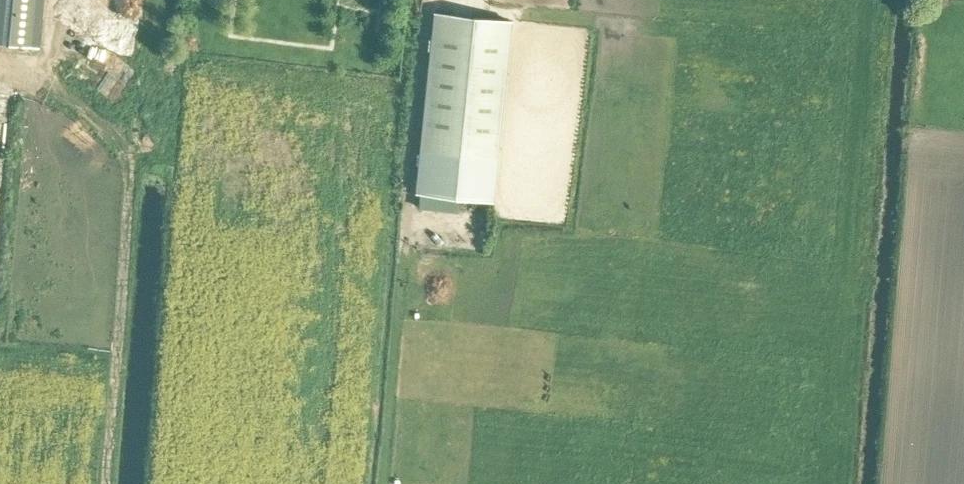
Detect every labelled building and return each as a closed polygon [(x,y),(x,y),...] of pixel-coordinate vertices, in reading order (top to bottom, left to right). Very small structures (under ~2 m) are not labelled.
[(43,0),(0,0),(0,44),(38,48),(43,0)] [(433,12),(414,193),(419,193),(457,197),(492,201),(511,20),(433,12)] [(456,212),(457,197),(419,193),(418,208),(456,212)]
